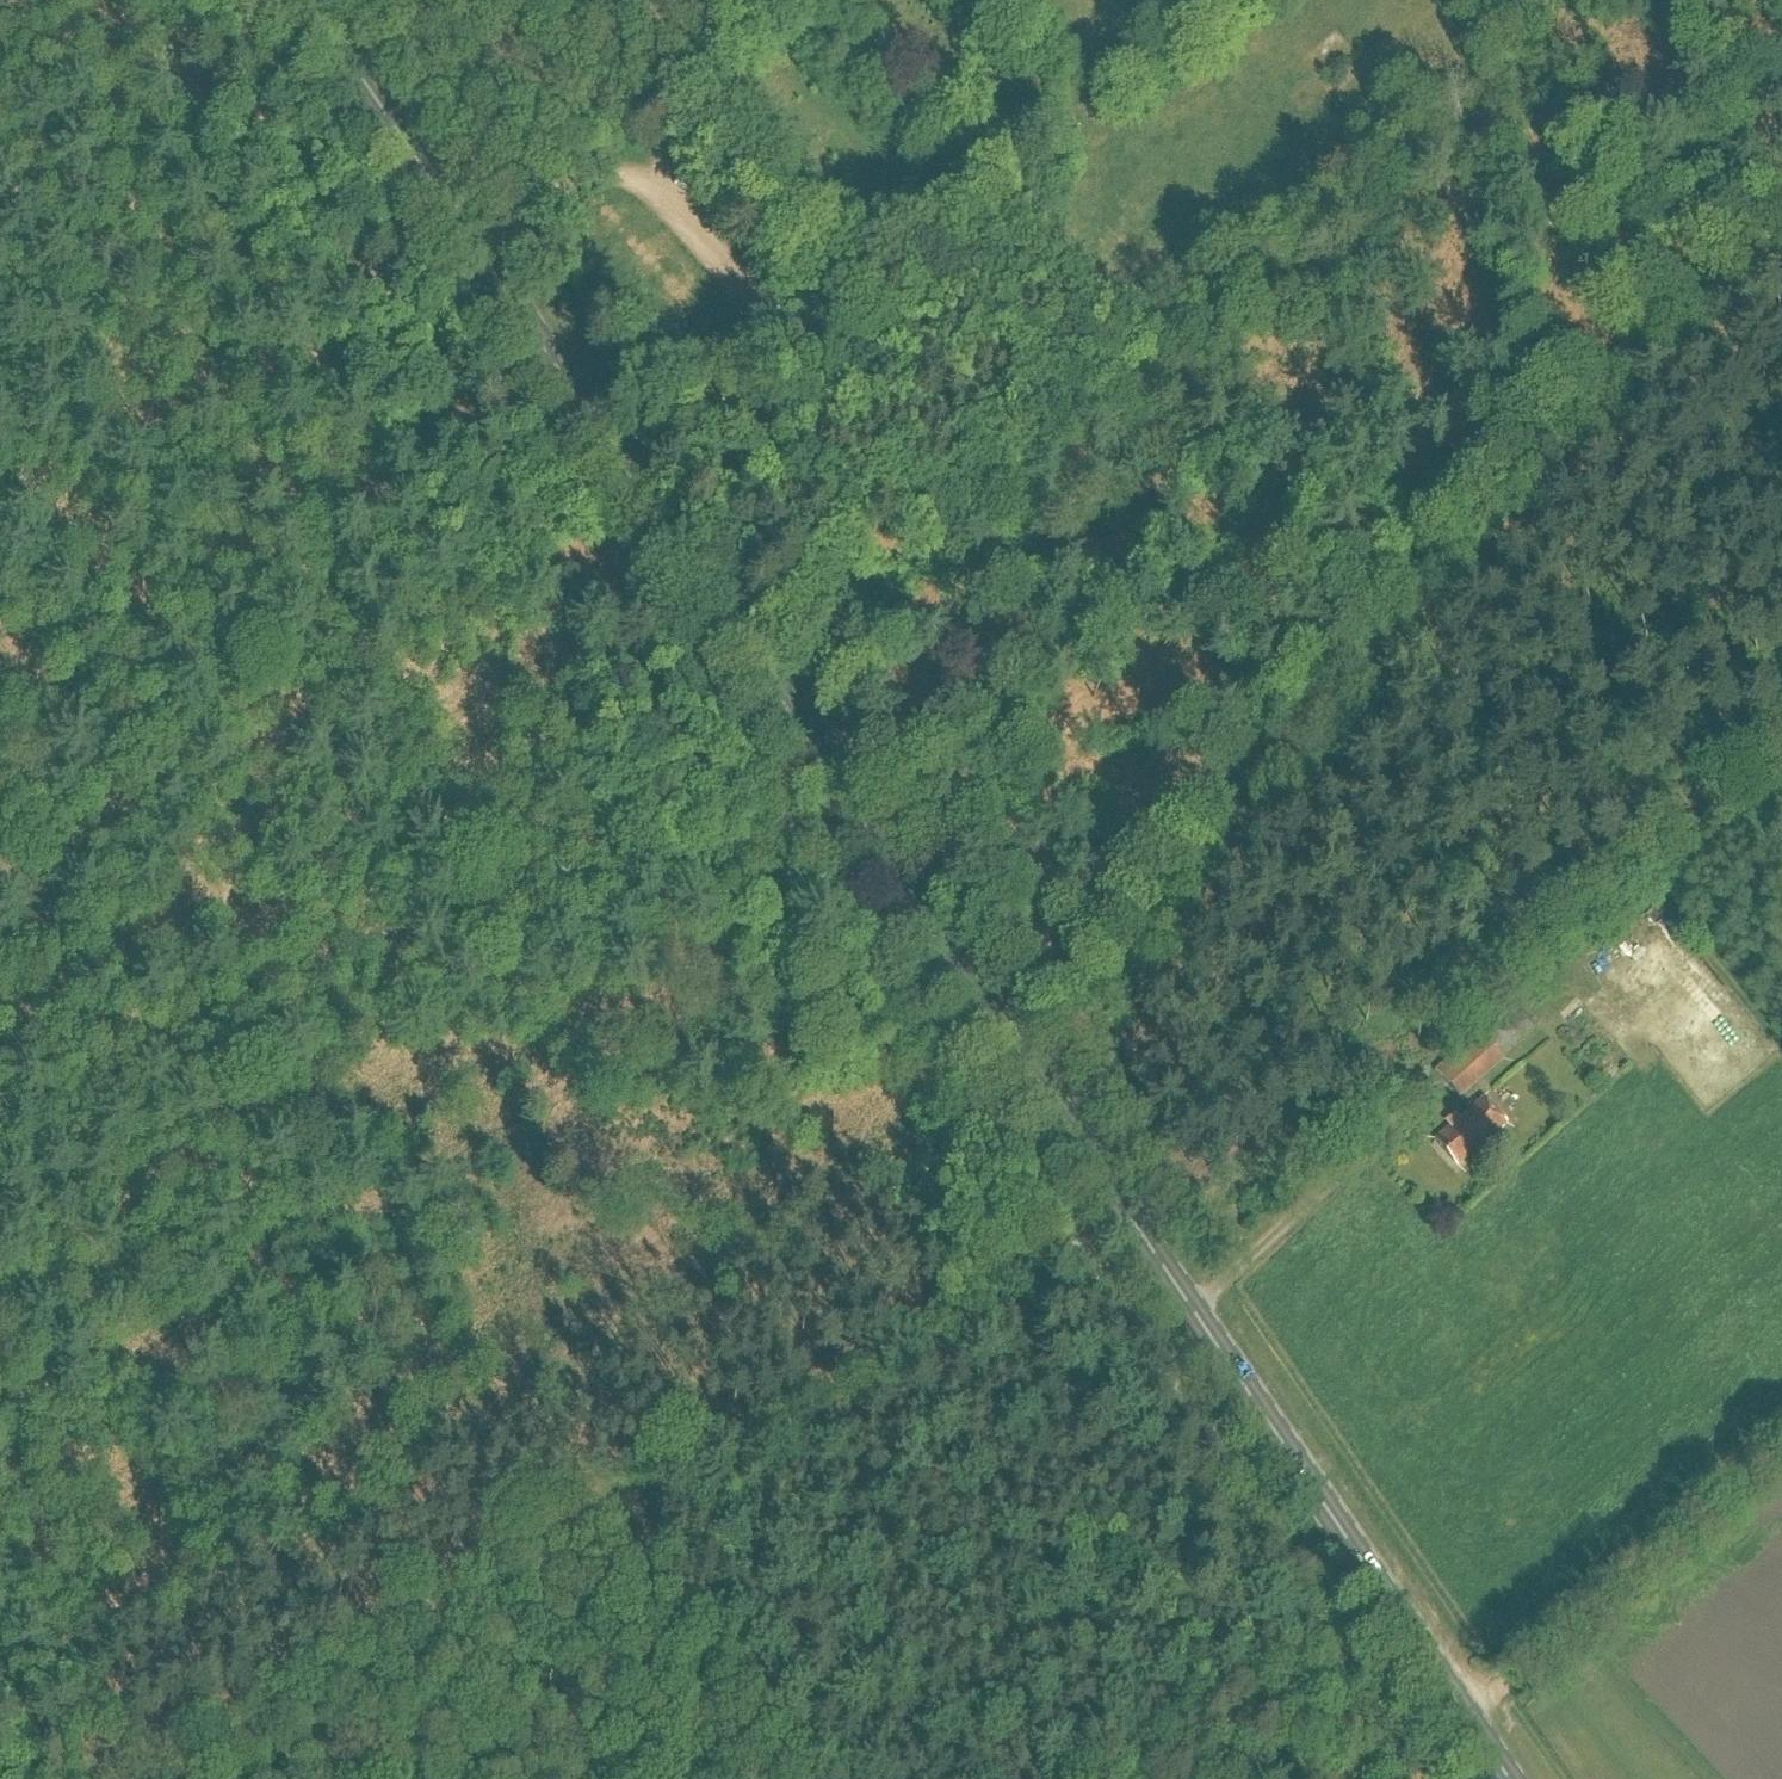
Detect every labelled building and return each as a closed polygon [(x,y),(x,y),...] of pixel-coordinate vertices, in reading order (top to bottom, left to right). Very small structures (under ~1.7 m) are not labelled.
[(1597,963),(1609,993),(1660,973),(1657,966),(1646,971),(1636,947),(1597,963)] [(1504,1056),(1540,1026),(1523,1007),(1487,1038),(1504,1056)] [(1504,1062),(1485,1040),(1440,1079),(1458,1101),(1504,1062)] [(1505,1121),(1482,1095),(1433,1138),(1438,1143),(1437,1143),(1451,1159),(1452,1159),(1456,1164),(1505,1121)]
